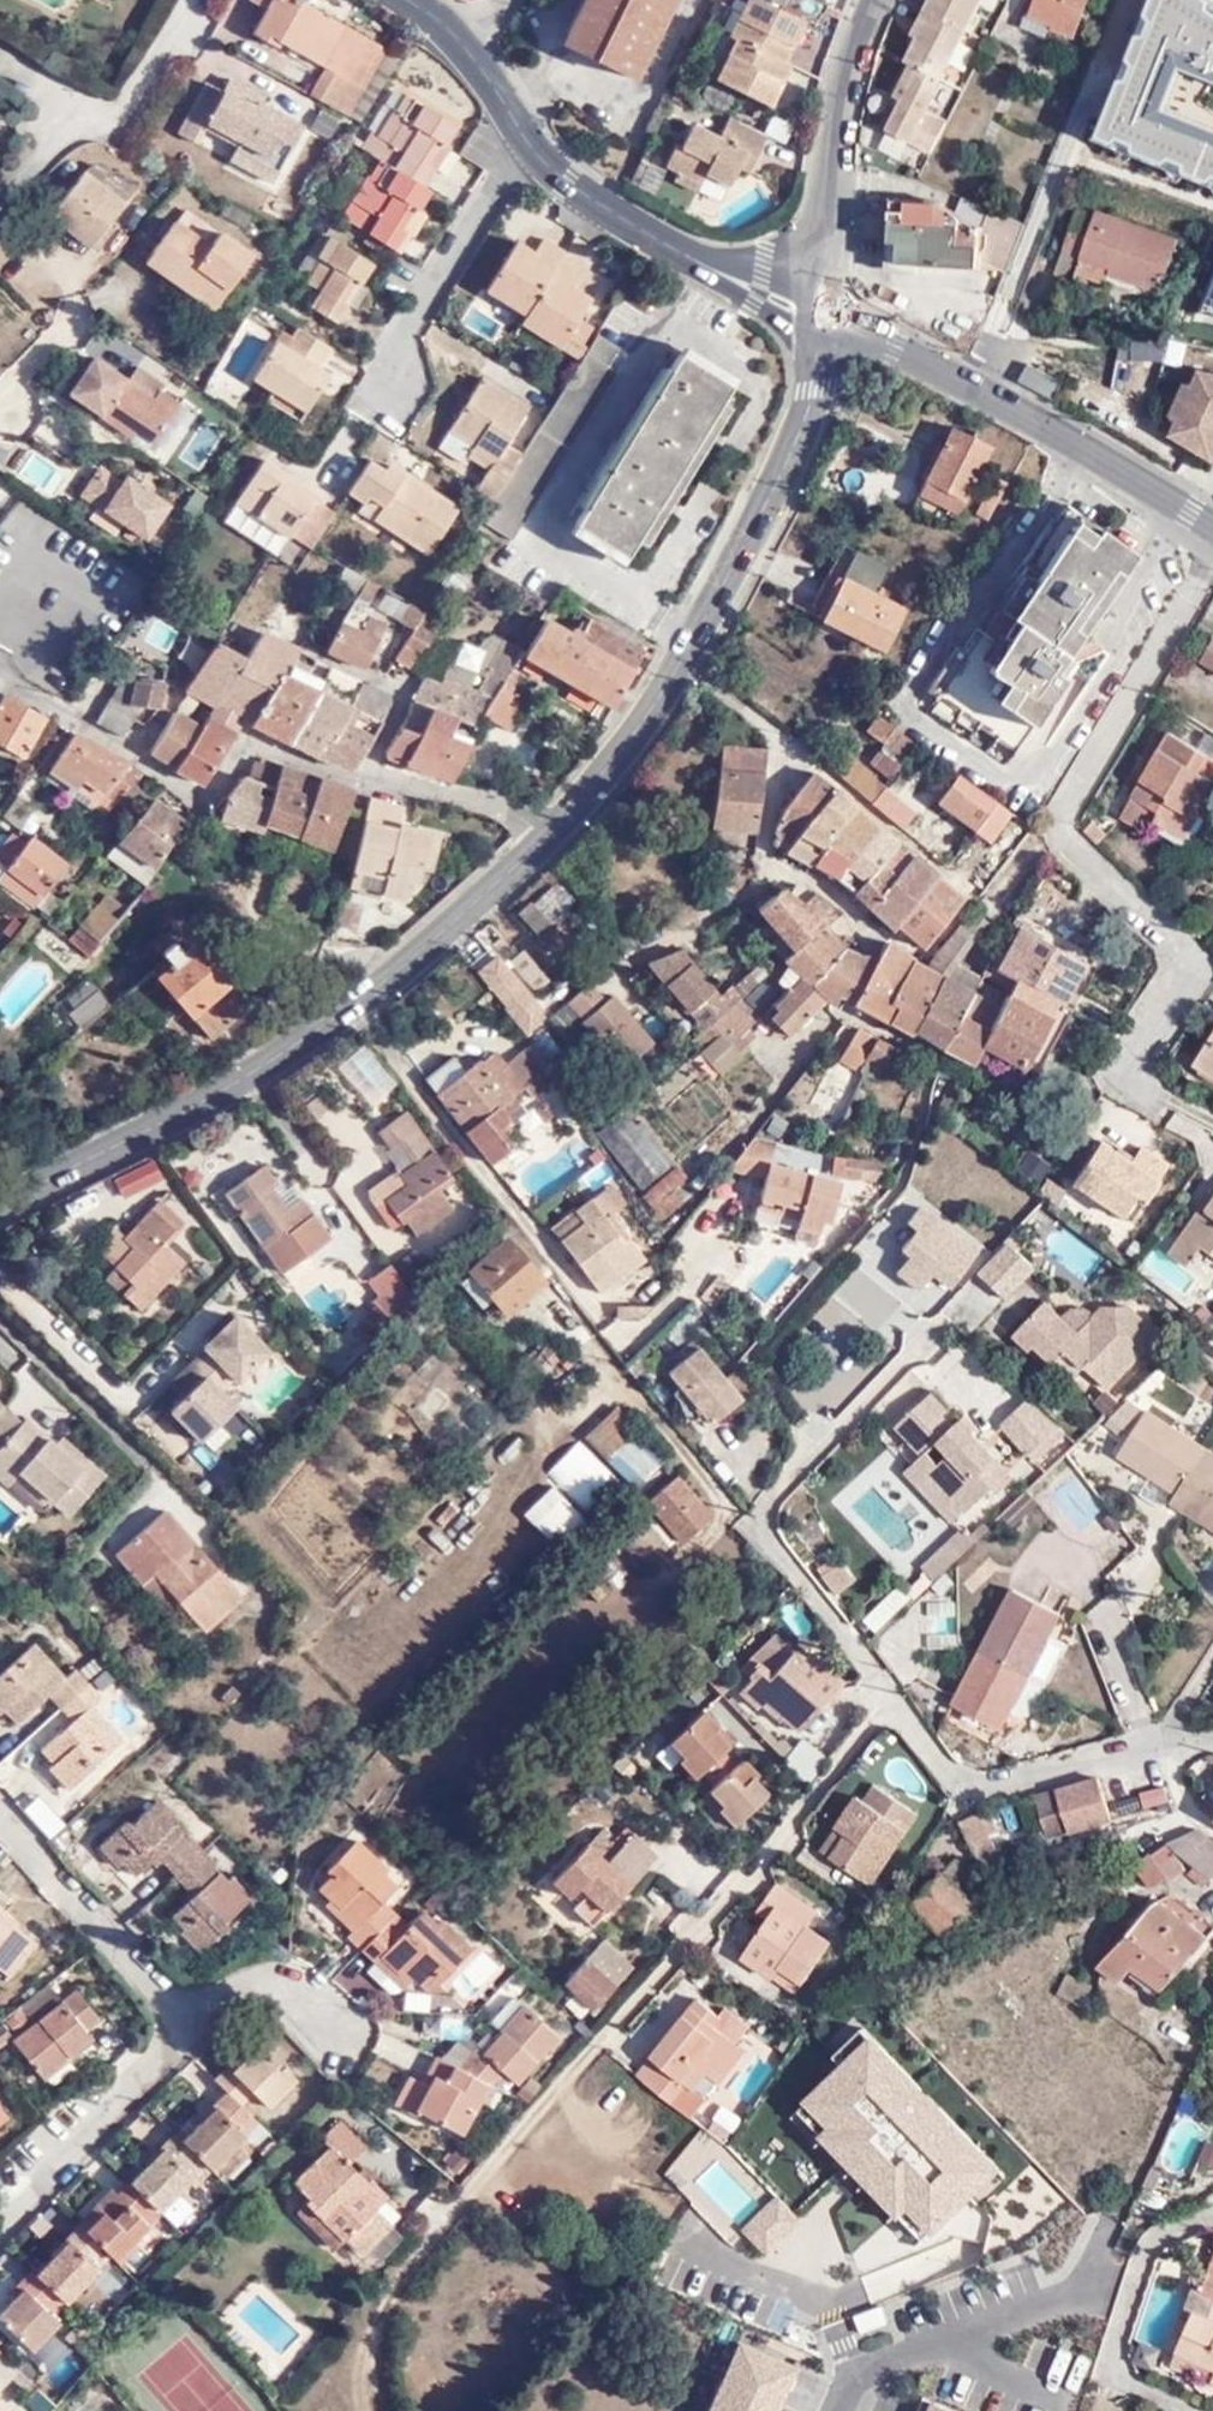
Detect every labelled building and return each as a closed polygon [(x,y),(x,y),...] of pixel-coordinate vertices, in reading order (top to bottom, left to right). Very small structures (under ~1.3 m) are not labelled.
[(346,116),(361,90),(355,87),(378,48),(297,0),(254,0),(265,7),(248,34),(274,50),(280,42),(322,68),(306,94),(346,116)] [(564,46),(626,75),(662,0),(585,0),(564,46)] [(780,60),(800,21),(759,0),(744,0),(727,35),(735,38),(780,60)] [(986,0),(934,0),(928,11),(969,33),(986,0)] [(1035,16),(1059,27),(1058,30),(1079,37),(1094,0),(1041,0),(1035,16)] [(944,81),(969,33),(928,11),(915,36),(921,39),(908,63),(915,67),(944,81)] [(710,69),(716,72),(735,38),(727,35),(710,69)] [(766,104),(787,64),(780,60),(735,38),(716,72),(714,78),(766,104)] [(1206,70),(1202,68),(1179,124),(1196,131),(1212,138),(1212,55),(1206,70)] [(944,81),(915,67),(898,97),(906,102),(891,131),(935,153),(951,123),(929,111),(944,81)] [(228,143),(226,147),(268,167),(291,122),(248,99),(244,107),(234,102),(240,90),(218,78),(211,91),(194,83),(168,133),(186,141),(193,126),(228,143)] [(1132,140),(1140,122),(1149,99),(1111,84),(1085,147),(1134,168),(1143,145),(1141,143),(1132,140)] [(249,95),(240,90),(234,102),(244,107),(248,99),(249,95)] [(381,157),(423,183),(434,165),(428,162),(441,140),(447,144),(458,124),(407,93),(396,113),(404,118),(391,140),(378,133),(373,129),(362,146),(381,157)] [(404,118),(396,113),(392,111),(378,133),(391,140),(404,118)] [(768,136),(731,117),(719,139),(692,126),(682,146),(676,143),(665,165),(679,172),(702,184),(706,175),(729,185),(739,167),(748,171),(768,136)] [(1148,126),(1140,122),(1132,140),(1141,143),(1148,126)] [(1196,131),(1190,144),(1212,154),(1212,138),(1196,131)] [(268,167),(226,147),(219,158),(262,180),(268,167)] [(420,209),(431,188),(423,183),(381,157),(345,217),(396,248),(407,230),(401,227),(415,205),(420,209)] [(141,189),(95,163),(52,212),(90,244),(141,189)] [(697,192),(702,184),(679,172),(675,181),(697,192)] [(725,195),(729,185),(706,175),(702,184),(725,195)] [(908,205),(905,211),(969,269),(1012,272),(1029,227),(976,201),(969,199),(961,215),(948,207),(908,205)] [(188,204),(178,218),(212,243),(223,230),(188,204)] [(426,212),(420,209),(415,205),(401,227),(407,230),(396,248),(398,249),(402,251),(426,212)] [(905,211),(899,205),(896,205),(896,246),(905,247),(905,266),(969,269),(905,211)] [(212,243),(178,218),(146,260),(213,311),(255,254),(223,230),(212,243)] [(1084,265),(1083,268),(1113,277),(1111,283),(1163,298),(1180,248),(1099,221),(1096,227),(1077,220),(1063,258),(1084,265)] [(321,229),(310,247),(321,254),(305,281),(296,295),(335,320),(346,302),(339,298),(352,276),(359,279),(371,260),(321,229)] [(558,261),(563,252),(542,238),(533,251),(516,241),(484,290),(523,315),(558,261)] [(321,254),(310,247),(308,246),(292,273),(305,281),(321,254)] [(579,276),(558,261),(523,315),(518,323),(558,349),(588,300),(572,289),(579,276)] [(1113,277),(1083,268),(1078,282),(1108,292),(1111,283),(1113,277)] [(346,302),(359,279),(352,276),(339,298),(346,302)] [(36,318),(0,283),(0,326),(14,340),(36,318)] [(322,362),(333,344),(300,323),(294,334),(283,327),(254,375),(273,386),(307,406),(330,368),(322,362)] [(620,346),(598,334),(587,352),(609,365),(620,346)] [(609,365),(587,352),(560,393),(515,464),(493,498),(480,518),(512,538),(617,370),(609,365)] [(125,380),(94,358),(68,394),(119,430),(125,423),(148,440),(176,402),(157,388),(162,383),(136,364),(125,380)] [(624,555),(635,538),(715,405),(725,389),(675,358),(665,373),(659,370),(577,501),(583,505),(573,521),(624,555)] [(473,485),(493,498),(515,464),(496,452),(525,405),(478,373),(435,442),(462,459),(467,451),(486,464),(473,485)] [(1205,377),(1198,390),(1191,408),(1182,424),(1176,439),(1212,456),(1212,378),(1205,377)] [(300,417),(307,406),(273,386),(267,396),(300,417)] [(1191,408),(1198,390),(1189,388),(1182,404),(1191,408)] [(1175,419),(1182,424),(1191,408),(1182,404),(1175,419)] [(715,405),(635,538),(642,542),(723,410),(715,405)] [(984,445),(942,424),(905,502),(946,521),(984,445)] [(30,483),(61,483),(61,458),(30,457),(30,483)] [(259,458),(232,500),(254,514),(286,535),(313,494),(259,458)] [(377,472),(361,462),(342,489),(357,499),(361,493),(376,504),(369,516),(425,552),(453,507),(409,478),(407,482),(381,465),(377,472)] [(171,505),(126,474),(122,480),(100,465),(81,495),(147,540),(171,505)] [(1004,481),(992,473),(974,513),(983,518),(1004,481)] [(254,514),(232,500),(225,512),(246,527),(254,514)] [(1059,502),(1038,534),(1051,543),(1072,510),(1059,502)] [(1055,667),(1078,630),(1070,624),(1087,596),(1096,600),(1102,590),(1094,585),(1108,563),(1116,568),(1128,547),(1072,510),(1051,543),(1038,534),(993,605),(984,601),(943,664),(941,662),(923,687),(1015,747),(1062,674),(1055,667)] [(837,574),(817,614),(878,648),(900,607),(881,597),(886,589),(873,582),(883,564),(839,540),(824,567),(837,574)] [(1094,585),(1102,590),(1116,568),(1108,563),(1094,585)] [(354,596),(364,577),(340,564),(327,589),(354,596)] [(803,606),(817,614),(837,574),(824,567),(803,606)] [(325,649),(368,668),(381,641),(379,639),(384,625),(359,611),(374,582),(364,577),(354,596),(325,649)] [(1070,624),(1078,630),(1096,600),(1087,596),(1070,624)] [(414,626),(415,623),(423,609),(414,604),(409,613),(404,611),(400,617),(414,626)] [(614,705),(625,685),(647,650),(582,614),(569,634),(548,622),(527,655),(614,705)] [(393,659),(409,666),(417,652),(420,654),(432,634),(415,623),(414,626),(393,659)] [(244,655),(235,671),(250,679),(230,712),(241,718),(247,721),(279,672),(282,674),(296,648),(260,630),(244,655)] [(244,655),(214,639),(182,688),(214,703),(216,703),(235,671),(244,655)] [(409,709),(400,724),(417,732),(420,725),(428,707),(457,720),(477,728),(484,717),(513,668),(522,652),(500,641),(482,673),(484,674),(475,692),(444,679),(441,684),(423,677),(409,703),(409,709)] [(1207,645),(1194,670),(1212,679),(1212,648),(1207,645)] [(315,658),(296,648),(282,674),(299,681),(301,675),(308,671),(315,658)] [(355,676),(329,664),(321,678),(348,691),(355,676)] [(513,668),(484,717),(509,730),(524,700),(510,692),(521,672),(513,668)] [(250,679),(235,671),(216,703),(214,703),(206,714),(233,729),(241,718),(230,712),(250,679)] [(299,681),(316,689),(321,678),(308,671),(301,675),(299,681)] [(279,672),(247,721),(288,742),(316,689),(299,681),(282,674),(279,672)] [(132,678),(123,677),(110,699),(137,714),(142,706),(130,705),(132,678)] [(163,680),(162,680),(132,678),(130,705),(142,706),(157,708),(160,707),(163,680)] [(321,678),(316,689),(340,700),(344,696),(350,699),(353,693),(348,691),(321,678)] [(347,703),(379,719),(388,705),(389,693),(361,680),(353,693),(350,699),(347,703)] [(316,689),(288,742),(311,752),(322,732),(329,735),(347,703),(350,699),(344,696),(340,700),(316,689)] [(17,757),(39,716),(0,694),(0,695),(0,747),(17,757)] [(95,722),(121,738),(133,720),(137,714),(110,699),(95,722)] [(322,732),(311,752),(348,769),(379,719),(347,703),(329,735),(322,732)] [(428,707),(420,725),(448,737),(457,720),(428,707)] [(880,714),(874,709),(863,725),(883,740),(870,757),(889,775),(918,742),(880,714)] [(174,766),(199,727),(172,710),(148,752),(174,766)] [(233,729),(206,714),(199,727),(174,766),(173,769),(202,785),(207,778),(233,729)] [(400,724),(385,747),(386,754),(448,779),(467,745),(448,737),(420,725),(417,732),(400,724)] [(138,769),(71,731),(48,772),(69,786),(76,775),(104,792),(95,803),(94,805),(105,812),(114,801),(129,781),(138,769)] [(1156,823),(1184,838),(1194,817),(1189,815),(1212,771),(1212,759),(1168,733),(1133,798),(1161,813),(1156,823)] [(753,827),(762,746),(718,740),(709,821),(753,827)] [(840,749),(828,765),(870,800),(881,787),(883,784),(840,749)] [(245,777),(272,788),(280,767),(252,758),(245,777)] [(330,845),(350,787),(281,763),(280,767),(272,788),(260,819),(330,845)] [(936,799),(972,828),(994,798),(954,769),(936,799)] [(782,843),(829,785),(809,772),(781,801),(770,829),(782,843)] [(76,775),(69,786),(95,803),(104,792),(76,775)] [(114,801),(135,817),(151,797),(142,790),(129,781),(114,801)] [(834,789),(829,785),(782,843),(808,861),(850,805),(834,789)] [(870,800),(897,823),(907,810),(881,787),(870,800)] [(117,839),(154,865),(170,837),(180,819),(151,797),(135,817),(117,839)] [(985,839),(1007,808),(994,798),(972,828),(985,839)] [(1149,835),(1156,823),(1161,813),(1133,798),(1120,819),(1149,835)] [(403,810),(370,799),(347,874),(345,880),(352,882),(357,871),(379,878),(376,890),(395,896),(398,890),(403,892),(407,882),(412,883),(415,877),(423,880),(437,838),(409,828),(407,832),(398,829),(403,810)] [(865,820),(850,805),(808,861),(832,876),(871,824),(865,820)] [(1092,818),(1083,827),(1097,841),(1106,831),(1092,818)] [(891,840),(871,824),(832,876),(850,890),(891,840)] [(29,835),(25,841),(13,832),(0,847),(0,860),(5,865),(0,872),(0,879),(32,906),(65,863),(29,835)] [(712,839),(702,834),(697,846),(707,850),(712,839)] [(145,881),(154,865),(117,839),(106,852),(145,881)] [(908,854),(891,840),(850,890),(867,905),(908,854)] [(104,854),(96,863),(100,867),(108,858),(104,854)] [(911,856),(908,854),(867,905),(891,926),(895,923),(934,877),(911,856)] [(739,882),(746,869),(727,856),(711,876),(729,890),(739,882)] [(324,884),(342,890),(345,880),(347,874),(329,869),(324,884)] [(352,882),(376,890),(379,878),(357,871),(352,882)] [(959,901),(934,877),(895,923),(922,947),(959,901)] [(797,903),(806,896),(794,882),(785,889),(797,903)] [(79,884),(63,904),(67,908),(84,889),(79,884)] [(821,920),(823,923),(835,910),(811,893),(806,896),(797,903),(785,889),(777,884),(765,893),(761,887),(749,897),(759,908),(786,942),(791,947),(821,920)] [(77,923),(98,943),(126,904),(104,889),(77,923)] [(539,896),(526,907),(546,931),(559,920),(539,896)] [(546,931),(526,907),(523,903),(510,913),(534,941),(546,931)] [(776,951),(786,942),(759,908),(749,918),(776,951)] [(987,924),(971,910),(926,963),(941,972),(938,975),(913,1030),(939,1048),(969,991),(945,975),(954,961),(971,938),(978,940),(987,924)] [(1034,989),(1057,947),(1022,929),(1025,923),(1012,913),(992,947),(984,961),(1034,989)] [(809,982),(838,946),(823,923),(821,920),(791,947),(781,956),(801,974),(775,1004),(798,1023),(820,999),(806,985),(809,982)] [(66,937),(88,955),(98,943),(77,923),(66,937)] [(186,951),(177,941),(163,952),(172,963),(158,976),(211,1039),(247,1008),(193,945),(186,951)] [(851,1000),(888,1022),(912,959),(885,943),(874,960),(851,1000)] [(833,1003),(839,993),(859,958),(838,946),(809,982),(833,1003)] [(1082,961),(1057,947),(1034,989),(984,961),(981,969),(1008,984),(998,1005),(980,1043),(1032,1071),(1067,1006),(1059,1002),(1082,961)] [(704,1027),(736,997),(726,986),(716,993),(675,948),(645,958),(704,1027)] [(529,986),(539,978),(516,949),(505,959),(529,986)] [(469,962),(475,970),(491,957),(485,950),(469,962)] [(491,957),(475,970),(505,1007),(504,1010),(523,1035),(537,1024),(532,1018),(539,1012),(493,955),(491,957)] [(846,997),(851,1000),(874,960),(865,959),(859,958),(839,993),(846,997)] [(763,973),(772,964),(769,959),(755,965),(763,973)] [(888,1022),(911,1035),(913,1030),(938,975),(923,967),(912,959),(888,1022)] [(978,973),(954,961),(945,975),(969,991),(976,977),(978,973)] [(739,980),(746,988),(763,973),(755,965),(739,980)] [(939,1048),(971,1061),(980,1043),(998,1005),(990,1002),(994,989),(976,977),(969,991),(939,1048)] [(585,980),(566,1000),(575,1013),(578,1016),(578,1019),(618,1067),(648,1041),(609,993),(601,998),(585,980)] [(111,1009),(97,990),(68,1015),(80,1032),(111,1009)] [(727,1027),(739,1039),(750,1029),(747,1026),(758,1015),(739,995),(736,997),(704,1027),(694,1036),(707,1050),(715,1042),(712,1038),(727,1027)] [(566,1000),(547,1019),(555,1029),(575,1013),(566,1000)] [(790,1033),(798,1023),(775,1004),(767,1014),(790,1033)] [(544,1028),(530,1040),(547,1059),(560,1046),(544,1028)] [(750,1029),(739,1039),(742,1043),(754,1034),(750,1029)] [(874,1040),(857,1029),(839,1060),(856,1071),(865,1056),(874,1040)] [(1194,1064),(1212,1076),(1212,1033),(1194,1064)] [(899,1055),(874,1040),(865,1056),(879,1065),(886,1054),(895,1060),(899,1055)] [(549,1075),(524,1041),(499,1060),(491,1049),(477,1059),(475,1058),(458,1069),(432,1090),(487,1159),(508,1145),(500,1133),(496,1126),(502,1121),(505,1119),(493,1104),(519,1085),(525,1094),(549,1075)] [(373,1112),(400,1090),(368,1051),(341,1073),(373,1112)] [(432,1090),(458,1069),(448,1056),(420,1076),(432,1090)] [(865,1056),(856,1071),(860,1073),(870,1080),(879,1065),(865,1056)] [(866,1092),(855,1087),(847,1108),(857,1111),(866,1092)] [(847,1108),(841,1119),(852,1124),(857,1111),(847,1108)] [(640,1185),(669,1162),(636,1121),(628,1128),(616,1113),(594,1130),(640,1185)] [(414,1223),(424,1235),(456,1213),(441,1193),(458,1180),(412,1114),(380,1136),(392,1153),(402,1146),(418,1170),(406,1178),(415,1190),(382,1214),(398,1236),(414,1223)] [(507,1129),(502,1121),(496,1126),(500,1133),(507,1129)] [(741,1149),(725,1167),(763,1178),(758,1196),(800,1210),(797,1220),(795,1228),(816,1235),(820,1222),(832,1182),(770,1163),(776,1140),(753,1134),(741,1149)] [(1126,1221),(1164,1166),(1139,1149),(1129,1163),(1115,1153),(1116,1150),(1103,1141),(1072,1183),(1126,1221)] [(1028,1149),(1014,1168),(1035,1184),(1049,1165),(1028,1149)] [(878,1168),(879,1162),(875,1158),(839,1153),(836,1173),(858,1175),(860,1166),(878,1168)] [(125,1203),(166,1183),(156,1166),(117,1185),(125,1203)] [(682,1178),(672,1167),(639,1195),(647,1205),(682,1178)] [(278,1185),(266,1169),(229,1195),(286,1279),(289,1276),(299,1291),(318,1277),(309,1263),(335,1244),(305,1201),(292,1211),(275,1188),(278,1185)] [(1045,1177),(1037,1189),(1056,1205),(1065,1192),(1045,1177)] [(840,1184),(832,1182),(820,1222),(828,1225),(840,1184)] [(596,1189),(611,1208),(619,1202),(603,1183),(596,1189)] [(670,1187),(647,1205),(658,1217),(679,1199),(670,1187)] [(1202,1204),(1208,1208),(1212,1201),(1212,1188),(1202,1204)] [(606,1212),(611,1208),(596,1189),(569,1209),(577,1220),(554,1238),(597,1291),(642,1257),(619,1228),(615,1232),(609,1224),(613,1220),(606,1212)] [(800,1210),(758,1196),(755,1208),(797,1220),(800,1210)] [(1208,1208),(1202,1204),(1169,1252),(1186,1264),(1201,1245),(1212,1254),(1212,1201),(1208,1208)] [(164,1206),(155,1215),(178,1238),(186,1227),(164,1206)] [(577,1220),(569,1209),(545,1227),(554,1238),(577,1220)] [(900,1249),(909,1255),(929,1271),(950,1286),(971,1257),(950,1236),(915,1210),(904,1223),(915,1232),(900,1249)] [(178,1238),(155,1215),(131,1242),(139,1251),(122,1271),(138,1287),(130,1298),(144,1311),(186,1266),(169,1247),(178,1238)] [(619,1228),(613,1220),(609,1224),(615,1232),(619,1228)] [(1063,1225),(1047,1246),(1093,1281),(1109,1259),(1063,1225)] [(1036,1271),(1006,1244),(977,1269),(1004,1300),(1036,1271)] [(470,1277),(495,1305),(505,1318),(544,1286),(510,1245),(470,1277)] [(414,1296),(436,1269),(423,1252),(398,1273),(414,1296)] [(909,1255),(903,1263),(924,1279),(929,1271),(909,1255)] [(924,1279),(903,1263),(897,1269),(919,1286),(924,1279)] [(420,1304),(414,1296),(398,1273),(395,1270),(371,1287),(382,1301),(377,1306),(380,1309),(389,1321),(395,1328),(420,1304)] [(728,1288),(714,1276),(700,1295),(715,1307),(728,1288)] [(485,1314),(495,1305),(470,1277),(461,1285),(485,1314)] [(691,1298),(668,1320),(678,1329),(700,1311),(691,1298)] [(1087,1368),(1109,1388),(1110,1389),(1164,1333),(1134,1304),(1105,1305),(1096,1314),(1088,1307),(1072,1307),(1064,1316),(1048,1300),(1015,1335),(1031,1351),(1036,1346),(1073,1381),(1087,1368)] [(389,1321),(380,1309),(365,1322),(378,1332),(389,1321)] [(205,1448),(241,1412),(227,1397),(238,1387),(242,1390),(276,1357),(241,1321),(171,1389),(186,1404),(174,1417),(205,1448)] [(367,1343),(378,1332),(365,1322),(356,1333),(367,1343)] [(735,1402),(734,1399),(718,1380),(689,1342),(666,1359),(670,1366),(663,1371),(705,1424),(735,1402)] [(563,1376),(574,1367),(555,1346),(540,1357),(551,1371),(557,1367),(563,1376)] [(634,1354),(623,1365),(635,1381),(648,1371),(634,1354)] [(734,1399),(751,1387),(737,1366),(718,1380),(734,1399)] [(1095,1402),(1107,1414),(1121,1401),(1110,1389),(1109,1388),(1095,1402)] [(964,1437),(952,1424),(940,1412),(945,1407),(930,1391),(896,1422),(922,1452),(924,1454),(925,1451),(938,1440),(948,1452),(936,1462),(929,1469),(964,1507),(966,1509),(1008,1471),(971,1430),(964,1437)] [(1051,1433),(1058,1425),(1024,1395),(999,1421),(1036,1460),(1057,1441),(1051,1433)] [(1140,1406),(1128,1399),(1111,1415),(1126,1426),(1140,1406)] [(589,1435),(640,1488),(671,1453),(622,1403),(589,1435)] [(11,1407),(7,1412),(0,1419),(0,1452),(3,1454),(0,1457),(0,1459),(21,1479),(28,1472),(61,1504),(74,1517),(110,1477),(88,1455),(77,1464),(61,1448),(33,1420),(28,1424),(11,1407)] [(1165,1504),(1191,1521),(1195,1517),(1212,1529),(1212,1450),(1204,1444),(1202,1447),(1143,1410),(1114,1457),(1148,1477),(1147,1478),(1149,1480),(1152,1477),(1174,1491),(1165,1504)] [(960,1417),(952,1424),(964,1437),(971,1430),(960,1417)] [(1066,1432),(1058,1425),(1051,1433),(1057,1441),(1066,1432)] [(70,1437),(61,1448),(77,1464),(88,1455),(70,1437)] [(577,1446),(549,1477),(592,1515),(620,1483),(577,1446)] [(924,1454),(922,1452),(905,1468),(952,1519),(964,1507),(929,1469),(936,1462),(925,1451),(924,1454)] [(1102,1573),(1136,1551),(1075,1457),(1041,1479),(1102,1573)] [(0,1459),(0,1479),(12,1490),(20,1481),(21,1479),(0,1459)] [(54,1511),(61,1504),(28,1472),(21,1479),(20,1481),(54,1511)] [(682,1544),(712,1517),(679,1476),(648,1500),(682,1544)] [(1162,1502),(1165,1504),(1174,1491),(1152,1477),(1149,1480),(1147,1478),(1136,1495),(1158,1509),(1162,1502)] [(554,1489),(524,1518),(557,1552),(587,1522),(554,1489)] [(1027,1489),(999,1514),(1011,1527),(1038,1502),(1027,1489)] [(158,1574),(178,1598),(206,1632),(243,1600),(167,1511),(117,1554),(142,1587),(158,1574)] [(945,1542),(957,1555),(973,1539),(961,1526),(945,1542)] [(922,1564),(932,1577),(957,1555),(945,1542),(922,1564)] [(833,1598),(855,1583),(838,1559),(816,1574),(833,1598)] [(162,1610),(178,1598),(158,1574),(142,1587),(162,1610)] [(991,1727),(1004,1708),(1049,1633),(1061,1615),(1014,1588),(946,1699),(960,1707),(975,1716),(991,1727)] [(1049,1633),(1004,1708),(1015,1715),(1026,1712),(1067,1644),(1049,1633)] [(755,1673),(762,1680),(774,1692),(801,1663),(781,1644),(755,1673)] [(35,1654),(0,1687),(0,1722),(7,1716),(18,1728),(47,1702),(73,1728),(45,1755),(54,1767),(46,1773),(65,1796),(121,1742),(89,1708),(98,1700),(73,1675),(62,1683),(35,1654)] [(774,1692),(762,1680),(748,1695),(761,1709),(767,1702),(791,1723),(799,1714),(815,1729),(847,1693),(822,1668),(815,1676),(801,1663),(774,1692)] [(703,1681),(730,1708),(740,1697),(713,1669),(703,1681)] [(971,1722),(975,1716),(960,1707),(955,1714),(971,1722)] [(705,1779),(713,1787),(717,1792),(742,1770),(714,1737),(719,1731),(703,1713),(671,1746),(687,1762),(683,1767),(699,1784),(705,1779)] [(804,1738),(785,1760),(816,1791),(837,1766),(804,1738)] [(762,1779),(748,1763),(742,1770),(717,1792),(714,1796),(728,1812),(723,1818),(738,1834),(771,1799),(757,1784),(762,1779)] [(1099,1779),(1037,1797),(1045,1819),(1065,1815),(1070,1832),(1112,1821),(1099,1779)] [(1162,1782),(1139,1789),(1143,1804),(1166,1798),(1162,1782)] [(846,1831),(829,1855),(872,1882),(918,1813),(874,1785),(864,1800),(855,1794),(835,1825),(846,1831)] [(1202,1803),(1212,1813),(1212,1789),(1202,1803)] [(214,1924),(246,1897),(225,1875),(220,1881),(204,1866),(211,1860),(185,1833),(179,1838),(164,1822),(169,1818),(152,1800),(126,1822),(121,1818),(96,1842),(117,1866),(122,1861),(135,1875),(152,1859),(185,1896),(168,1911),(180,1927),(176,1931),(195,1950),(219,1930),(214,1924)] [(991,1808),(962,1824),(989,1875),(1008,1868),(995,1842),(1007,1835),(991,1808)] [(1065,1815),(1045,1819),(1051,1838),(1070,1832),(1065,1815)] [(819,1849),(829,1855),(846,1831),(835,1825),(819,1849)] [(1170,1841),(1198,1866),(1210,1876),(1212,1879),(1212,1841),(1207,1836),(1196,1828),(1170,1841)] [(597,1897),(585,1910),(582,1913),(601,1932),(666,1862),(642,1839),(629,1853),(608,1833),(559,1884),(575,1901),(587,1888),(597,1897)] [(1186,1870),(1170,1841),(1139,1865),(1154,1888),(1171,1876),(1174,1879),(1186,1870)] [(437,1989),(467,1957),(436,1922),(429,1927),(421,1918),(406,1932),(381,1907),(393,1896),(380,1881),(385,1875),(352,1842),(320,1875),(326,1881),(316,1891),(325,1900),(319,1907),(350,1938),(345,1942),(375,1973),(381,1967),(406,1992),(412,1986),(422,1996),(433,1985),(437,1989)] [(990,1895),(958,1862),(907,1912),(939,1946),(990,1895)] [(1205,1883),(1210,1876),(1198,1866),(1192,1873),(1205,1883)] [(777,1966),(801,1981),(829,1938),(806,1921),(816,1906),(777,1880),(757,1908),(768,1915),(740,1955),(771,1975),(777,1966)] [(575,1901),(585,1910),(597,1897),(587,1888),(575,1901)] [(1098,1950),(1107,1956),(1128,1973),(1133,1967),(1163,1991),(1209,1938),(1159,1899),(1145,1914),(1133,1906),(1120,1923),(1130,1932),(1118,1944),(1109,1936),(1098,1950)] [(8,1977),(16,1967),(18,1969),(30,1956),(23,1948),(32,1938),(0,1909),(0,1970),(8,1977)] [(448,1979),(467,2002),(503,1973),(484,1949),(448,1979)] [(568,1995),(597,2024),(638,1979),(610,1952),(568,1995)] [(1128,1973),(1107,1956),(1100,1965),(1121,1982),(1128,1973)] [(794,1990),(801,1981),(777,1966),(771,1975),(794,1990)] [(1094,1986),(1067,1973),(1058,1994),(1085,2005),(1094,1986)] [(697,1996),(635,2071),(670,2099),(684,2083),(692,2088),(704,2073),(708,2075),(736,2043),(748,2028),(726,2008),(720,2015),(697,1996)] [(502,2036),(527,2009),(520,2002),(495,2028),(502,2036)] [(92,2029),(78,2006),(13,2048),(38,2085),(64,2069),(60,2064),(82,2050),(77,2040),(92,2029)] [(477,2080),(494,2091),(503,2096),(513,2085),(520,2092),(565,2045),(527,2009),(502,2036),(510,2043),(501,2052),(498,2047),(486,2058),(481,2054),(462,2072),(442,2060),(426,2087),(415,2081),(398,2110),(414,2118),(418,2112),(464,2139),(482,2109),(467,2096),(477,2080)] [(875,2027),(798,2099),(861,2170),(893,2205),(905,2196),(929,2224),(1001,2155),(875,2027)] [(791,2041),(781,2034),(772,2049),(782,2055),(791,2041)] [(743,2049),(736,2043),(708,2075),(716,2081),(743,2049)] [(112,2207),(115,2210),(103,2224),(93,2214),(57,2253),(65,2261),(50,2278),(45,2273),(30,2290),(22,2283),(7,2302),(11,2305),(0,2317),(0,2333),(25,2357),(45,2334),(33,2323),(47,2308),(61,2321),(90,2289),(82,2281),(102,2260),(120,2275),(138,2257),(131,2251),(146,2235),(143,2233),(153,2223),(170,2237),(186,2221),(171,2205),(186,2189),(181,2184),(194,2170),(220,2195),(250,2163),(239,2153),(242,2150),(235,2144),(250,2128),(252,2130),(287,2092),(253,2059),(232,2082),(223,2074),(210,2088),(224,2102),(209,2119),(215,2125),(203,2138),(199,2133),(180,2153),(166,2139),(150,2157),(161,2167),(148,2181),(142,2174),(112,2207)] [(482,2109),(494,2091),(477,2080),(467,2096),(482,2109)] [(684,2083),(670,2099),(684,2111),(698,2094),(692,2088),(684,2083)] [(372,2191),(361,2180),(354,2172),(370,2155),(343,2126),(325,2145),(332,2153),(294,2190),(310,2208),(306,2212),(346,2251),(361,2267),(390,2238),(375,2221),(391,2207),(380,2195),(374,2189),(372,2191)] [(1202,2148),(1193,2167),(1210,2174),(1212,2168),(1212,2153),(1202,2148)] [(451,2158),(436,2176),(454,2190),(476,2164),(464,2154),(456,2162),(451,2158)] [(366,2171),(361,2180),(372,2191),(374,2189),(380,2195),(384,2190),(366,2171)] [(780,2193),(743,2225),(764,2250),(803,2218),(780,2193)] [(115,2210),(112,2207),(105,2201),(93,2214),(103,2224),(115,2210)] [(346,2251),(306,2212),(300,2217),(339,2257),(346,2251)] [(1207,2284),(1205,2289),(1212,2293),(1212,2266),(1207,2284)] [(1205,2289),(1207,2284),(1200,2281),(1184,2316),(1191,2320),(1205,2289)] [(1205,2289),(1191,2320),(1177,2351),(1212,2367),(1212,2293),(1205,2289)] [(887,2319),(881,2302),(852,2311),(858,2329),(887,2319)] [(700,2410),(773,2410),(794,2357),(734,2331),(700,2410)] [(1212,2380),(1212,2377),(1212,2367),(1177,2351),(1172,2362),(1212,2380)] [(9,2381),(0,2373),(0,2391),(9,2381)]
